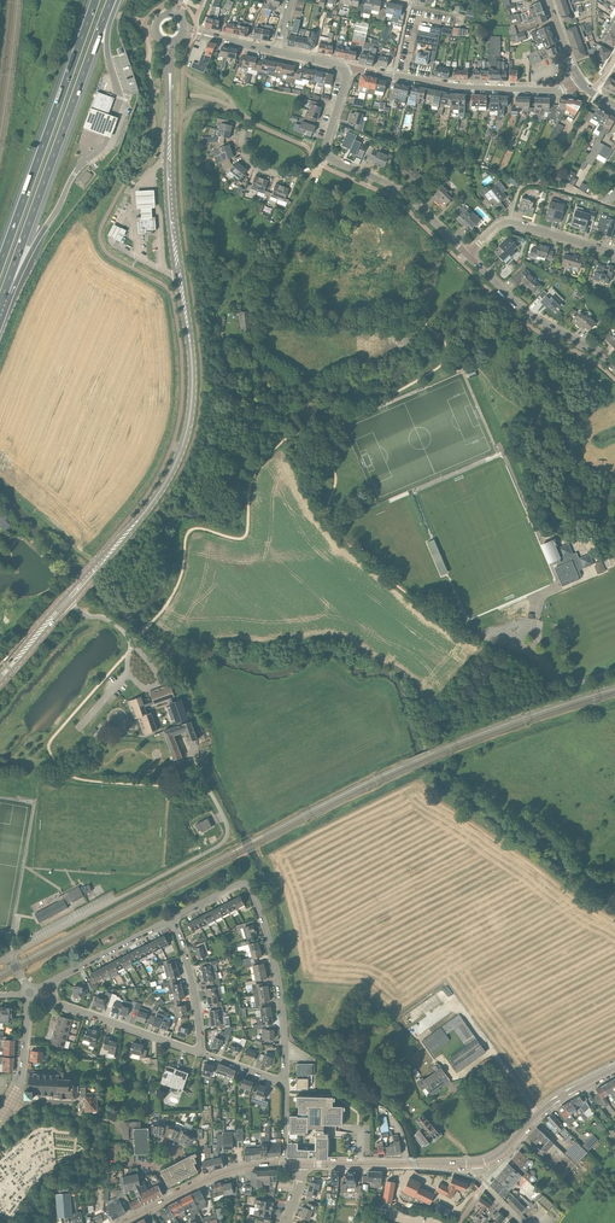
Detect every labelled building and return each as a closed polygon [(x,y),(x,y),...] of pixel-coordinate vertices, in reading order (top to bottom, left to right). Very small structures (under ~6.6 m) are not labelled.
[(230,10),(234,3),(229,0),(225,7),(230,10)] [(280,3),(279,2),(279,0),(268,0),(267,4),(265,3),(263,8),(274,11),(275,6),(279,7),(280,3)] [(350,6),(351,0),(343,0),(340,0),(338,7),(338,9),(342,10),(342,7),(350,9),(350,6)] [(362,4),(359,3),(360,0),(351,0),(350,6),(357,7),(356,13),(360,14),(362,4)] [(374,0),(372,0),(366,0),(365,4),(362,4),(360,14),(363,14),(364,9),(368,10),(367,14),(371,14),(372,10),(374,0)] [(381,18),(383,8),(380,8),(381,2),(374,0),(372,10),(379,12),(378,18),(381,18)] [(507,17),(511,26),(514,25),(524,22),(545,15),(543,11),(543,12),(540,2),(533,5),(529,7),(532,14),(527,16),(525,12),(519,15),(518,13),(511,16),(509,10),(515,8),(514,4),(510,5),(504,7),(507,17)] [(559,12),(572,7),(570,2),(557,6),(559,11),(559,12)] [(392,22),(396,5),(388,3),(386,9),(383,8),(381,18),(380,22),(384,23),(384,21),(385,22),(386,14),(393,15),(391,22),(392,22)] [(402,27),(403,19),(405,13),(402,13),(403,7),(396,5),(392,22),(398,23),(397,26),(402,27)] [(212,29),(216,7),(212,6),(210,19),(207,18),(205,28),(212,29)] [(218,31),(220,21),(217,20),(220,8),(216,7),(212,29),(218,31)] [(574,12),(572,7),(559,12),(561,17),(574,12)] [(563,22),(576,18),(574,12),(561,17),(563,22)] [(547,21),(545,15),(524,22),(525,25),(535,21),(537,25),(547,21)] [(232,34),(240,35),(242,23),(238,22),(239,17),(236,17),(235,22),(235,25),(234,25),(232,34)] [(263,30),(266,23),(265,22),(267,19),(264,18),(259,29),(255,28),(253,38),(261,40),(263,30)] [(270,21),(267,20),(266,23),(263,30),(261,40),(268,41),(270,31),(267,31),(270,21)] [(243,21),(242,23),(240,35),(247,37),(249,28),(251,28),(253,23),(251,22),(250,24),(243,21)] [(366,41),(368,38),(370,32),(372,24),(357,21),(356,23),(355,29),(350,50),(348,59),(355,61),(358,48),(354,47),(355,44),(356,43),(363,45),(361,51),(362,51),(359,60),(364,48),(363,48),(364,45),(365,45),(366,41)] [(232,34),(234,25),(227,23),(226,32),(232,34)] [(610,24),(607,29),(614,34),(614,27),(610,24)] [(378,45),(377,49),(382,50),(383,46),(390,27),(385,25),(381,34),(377,45),(378,45)] [(531,43),(552,36),(548,26),(538,31),(530,34),(531,36),(529,37),(531,43)] [(568,37),(582,32),(580,26),(566,30),(568,37)] [(452,36),(453,31),(441,29),(431,27),(429,34),(418,32),(412,57),(413,57),(412,62),(433,66),(440,34),(452,36)] [(607,29),(603,34),(614,41),(614,34),(607,29)] [(304,38),(306,30),(303,30),(301,38),(297,37),(295,47),(302,49),(305,38),(304,38)] [(297,37),(298,32),(294,31),(292,36),(290,36),(290,35),(287,45),(295,47),(297,37)] [(313,49),(317,33),(310,31),(308,39),(305,38),(302,49),(311,50),(313,49)] [(332,55),(334,46),(331,45),(334,33),(330,32),(329,38),(325,54),(332,55)] [(570,42),(585,37),(582,32),(568,37),(570,42)] [(514,45),(521,42),(527,40),(524,33),(512,38),(514,45)] [(614,45),(614,41),(603,34),(600,39),(613,48),(614,45)] [(499,81),(500,40),(500,37),(490,36),(490,40),(490,41),(489,61),(489,70),(488,81),(499,81)] [(530,54),(540,50),(555,45),(552,36),(531,43),(530,54)] [(325,54),(329,38),(326,37),(325,41),(321,40),(318,52),(325,54)] [(571,48),(586,43),(585,37),(570,42),(572,48),(571,48)] [(208,43),(205,56),(202,54),(197,65),(193,63),(191,68),(204,74),(211,58),(214,51),(217,45),(208,43)] [(367,54),(371,43),(370,43),(368,50),(364,48),(359,60),(358,64),(365,65),(368,54),(367,54)] [(372,67),(377,49),(378,45),(377,45),(371,43),(367,54),(368,54),(365,65),(372,67)] [(573,54),(588,48),(586,43),(571,48),(573,54)] [(607,57),(610,52),(595,43),(592,47),(607,57)] [(342,57),(344,48),(344,45),(342,45),(337,44),(336,47),(334,56),(342,57)] [(227,61),(229,48),(222,47),(220,57),(223,57),(223,60),(219,59),(218,64),(222,65),(221,68),(225,69),(227,61)] [(558,54),(556,47),(546,51),(541,53),(540,50),(530,54),(530,65),(543,60),(544,60),(558,54)] [(603,62),(607,57),(592,47),(591,49),(587,50),(589,56),(594,57),(603,62)] [(236,60),(238,50),(229,48),(227,61),(230,62),(231,59),(236,60)] [(348,59),(350,50),(344,48),(342,57),(346,58),(346,59),(348,59)] [(589,56),(587,50),(587,49),(589,49),(588,48),(573,54),(576,60),(586,56),(589,56)] [(389,56),(390,52),(386,52),(386,51),(382,51),(381,54),(380,58),(378,65),(387,66),(389,56)] [(248,67),(251,57),(245,55),(244,58),(241,57),(239,68),(245,69),(246,67),(248,67)] [(258,72),(260,61),(257,60),(257,58),(251,57),(248,67),(252,68),(251,70),(258,72)] [(268,72),(270,61),(264,60),(263,62),(260,61),(258,72),(264,73),(265,71),(268,72)] [(481,80),(481,63),(482,60),(477,60),(477,65),(476,70),(474,70),(473,70),(473,80),(481,80)] [(489,70),(489,61),(486,61),(486,60),(482,60),(481,63),(481,80),(488,81),(489,70)] [(277,77),(280,63),(270,61),(268,72),(267,75),(277,77)] [(287,76),(289,65),(280,63),(277,77),(283,78),(283,75),(287,76)] [(517,82),(517,68),(513,68),(513,63),(509,63),(509,81),(517,82)] [(295,86),(296,80),(298,69),(295,69),(295,67),(289,65),(287,76),(285,81),(292,82),(293,85),(295,86)] [(442,77),(443,68),(436,67),(434,76),(442,77)] [(306,80),(309,69),(302,68),(302,70),(298,69),(296,80),(302,81),(303,79),(306,80)] [(448,79),(450,69),(443,68),(442,77),(448,79)] [(315,85),(316,82),(318,72),(309,69),(306,80),(309,81),(309,84),(315,85)] [(327,74),(318,72),(316,82),(319,83),(318,86),(324,88),(325,84),(328,74),(327,73),(327,74)] [(331,85),(333,75),(328,74),(325,84),(331,85)] [(365,96),(369,77),(364,76),(361,75),(357,95),(365,96)] [(375,92),(377,80),(377,79),(369,77),(365,96),(373,98),(375,92)] [(614,82),(614,81),(609,77),(604,86),(605,89),(610,91),(614,82)] [(384,94),(386,82),(377,80),(375,92),(384,94)] [(399,84),(398,83),(397,83),(396,84),(395,84),(393,93),(392,93),(392,94),(391,100),(398,101),(397,105),(402,85),(399,84)] [(408,86),(408,85),(406,85),(405,85),(405,86),(402,85),(397,105),(398,105),(399,101),(402,102),(402,100),(406,101),(407,97),(408,96),(407,96),(409,87),(408,86)] [(416,105),(420,88),(412,86),(410,100),(416,101),(415,105),(416,105)] [(424,104),(427,90),(420,88),(416,105),(418,105),(419,104),(422,105),(422,103),(424,104)] [(433,103),(436,91),(428,90),(425,103),(432,104),(432,103),(433,103)] [(438,108),(439,103),(442,93),(436,91),(433,103),(432,107),(438,108)] [(108,116),(109,115),(108,115),(114,98),(97,92),(91,109),(108,116)] [(459,113),(460,95),(452,95),(451,109),(459,110),(458,113),(459,113)] [(479,108),(480,96),(472,95),(471,107),(476,107),(476,108),(479,108)] [(486,107),(487,96),(480,96),(479,108),(482,108),(482,107),(486,107)] [(498,111),(499,97),(490,96),(490,112),(494,112),(494,111),(498,111),(497,114),(498,111)] [(362,108),(364,99),(355,97),(353,106),(362,108)] [(507,107),(508,97),(499,97),(498,111),(497,114),(497,116),(496,116),(496,120),(500,120),(500,116),(504,117),(504,107),(507,107)] [(520,111),(522,107),(522,98),(516,97),(516,108),(512,108),(511,111),(520,111)] [(527,112),(529,108),(530,98),(522,98),(522,107),(520,111),(527,112)] [(542,109),(543,98),(535,98),(534,108),(532,108),(531,111),(537,113),(537,109),(542,109),(542,110),(542,109)] [(549,114),(551,111),(552,105),(550,105),(550,99),(543,98),(542,109),(542,110),(540,115),(538,115),(536,120),(540,122),(542,116),(544,117),(545,112),(550,112),(549,114)] [(566,110),(567,100),(559,99),(559,105),(558,124),(561,119),(566,110)] [(567,117),(575,101),(576,100),(574,100),(567,100),(566,110),(561,119),(562,120),(565,116),(567,117)] [(320,113),(322,108),(320,107),(321,104),(310,101),(309,107),(310,107),(310,110),(320,113)] [(571,122),(583,102),(575,101),(567,117),(568,117),(567,119),(571,122)] [(558,125),(558,124),(559,105),(552,105),(551,111),(549,114),(548,118),(554,121),(553,123),(558,125)] [(118,117),(91,108),(84,127),(111,137),(118,117)] [(599,123),(605,113),(602,111),(601,111),(597,108),(594,115),(588,111),(583,120),(590,124),(591,120),(594,122),(595,121),(596,122),(599,123)] [(320,113),(310,110),(309,113),(307,113),(305,119),(315,122),(316,119),(318,120),(320,113)] [(363,115),(356,113),(355,114),(351,113),(348,121),(357,124),(355,130),(362,132),(365,122),(362,120),(363,115)] [(598,136),(603,128),(603,127),(610,115),(605,113),(599,123),(593,133),(598,136)] [(610,115),(603,127),(603,128),(598,136),(597,139),(601,142),(605,133),(607,135),(614,120),(614,118),(610,115)] [(220,119),(217,129),(231,132),(232,126),(226,124),(227,120),(220,119)] [(316,126),(302,122),(301,125),(300,125),(298,132),(304,133),(303,134),(311,137),(313,130),(315,130),(316,126)] [(553,148),(564,127),(558,124),(547,145),(553,148)] [(217,130),(215,138),(214,142),(222,142),(223,137),(229,139),(231,132),(217,129),(217,130)] [(362,158),(365,151),(359,149),(362,143),(355,140),(357,136),(348,132),(342,145),(346,147),(346,148),(350,150),(349,153),(356,156),(362,158)] [(592,166),(598,155),(604,145),(597,141),(585,162),(592,166)] [(224,147),(222,142),(214,142),(216,147),(213,151),(214,157),(232,151),(230,145),(224,147)] [(607,160),(613,150),(610,149),(604,145),(598,155),(607,160)] [(378,152),(374,150),(370,159),(374,162),(374,163),(384,168),(386,162),(390,164),(393,158),(378,151),(378,152)] [(230,164),(228,159),(234,157),(232,151),(214,157),(216,163),(217,163),(218,167),(220,168),(222,167),(223,168),(230,164)] [(416,185),(422,176),(416,171),(419,167),(411,161),(400,176),(411,184),(412,182),(416,185)] [(235,175),(242,166),(237,162),(233,167),(230,164),(223,168),(228,173),(230,171),(235,175)] [(242,184),(247,178),(244,175),(248,170),(242,166),(235,175),(232,179),(237,183),(239,181),(242,184)] [(570,184),(576,174),(570,170),(564,181),(570,184)] [(84,185),(92,174),(88,171),(80,182),(84,185)] [(257,191),(262,179),(256,176),(252,186),(248,184),(247,187),(257,191)] [(268,195),(269,192),(265,191),(269,181),(262,179),(257,191),(268,195)] [(493,207),(506,197),(500,190),(503,187),(500,183),(484,196),(493,207)] [(585,193),(589,186),(583,183),(579,189),(585,193)] [(278,199),(283,187),(276,184),(272,194),(269,192),(268,195),(278,199)] [(448,191),(443,186),(435,195),(438,198),(435,201),(439,205),(441,204),(444,207),(449,202),(450,203),(451,202),(450,201),(452,199),(453,197),(452,196),(452,195),(452,191),(448,191)] [(288,203),(289,200),(286,199),(289,189),(283,187),(278,199),(288,203)] [(141,218),(152,217),(151,208),(155,208),(154,190),(136,192),(137,209),(141,209),(141,218)] [(533,214),(535,207),(532,207),(534,202),(529,200),(529,199),(522,197),(518,211),(523,212),(524,211),(533,214)] [(558,203),(558,202),(553,200),(553,202),(551,201),(546,217),(553,219),(553,221),(560,223),(563,212),(565,213),(566,211),(564,210),(565,205),(558,203)] [(471,215),(467,212),(463,207),(457,214),(461,218),(458,221),(462,225),(465,222),(472,229),(480,220),(472,213),(471,215)] [(589,214),(582,212),(583,209),(576,207),(573,215),(574,215),(572,223),(577,224),(576,226),(583,228),(583,230),(585,231),(588,219),(594,221),(596,212),(590,211),(589,214)] [(610,220),(610,218),(608,217),(608,216),(602,214),(597,232),(606,235),(606,236),(612,238),(614,226),(614,220),(611,219),(610,220)] [(155,217),(152,217),(141,218),(138,218),(137,218),(138,235),(147,234),(147,231),(157,230),(157,229),(156,229),(156,217),(156,216),(155,217)] [(368,224),(375,225),(375,230),(381,230),(381,221),(368,220),(368,224)] [(115,239),(120,228),(117,226),(114,225),(109,235),(111,237),(115,239)] [(115,239),(116,239),(121,242),(127,231),(121,228),(115,239)] [(505,263),(516,253),(514,250),(518,246),(508,236),(498,246),(500,247),(495,252),(499,257),(505,263)] [(551,260),(553,252),(548,250),(549,248),(539,245),(538,250),(536,256),(538,256),(546,259),(546,258),(551,260)] [(583,258),(574,255),(573,257),(565,255),(562,266),(572,269),(572,267),(580,269),(583,258)] [(511,260),(508,265),(514,269),(517,263),(511,260)] [(603,273),(605,266),(599,264),(598,269),(596,268),(595,272),(592,279),(609,284),(609,280),(611,281),(614,273),(613,273),(614,267),(610,266),(607,274),(603,273)] [(542,286),(536,280),(537,279),(526,268),(513,281),(512,282),(517,288),(522,283),(525,286),(526,284),(535,293),(542,286)] [(551,297),(548,294),(540,302),(546,307),(548,305),(554,311),(561,303),(553,295),(551,297)] [(241,327),(250,326),(249,312),(239,313),(241,327)] [(584,316),(581,312),(572,320),(580,328),(583,325),(589,331),(597,323),(590,317),(588,318),(585,315),(584,316)] [(606,322),(603,318),(596,326),(599,329),(606,322)] [(357,331),(357,342),(365,342),(365,337),(376,337),(376,331),(357,331)] [(613,336),(611,334),(606,340),(614,349),(614,334),(613,336)] [(295,401),(302,396),(300,392),(293,397),(295,401)] [(7,517),(4,520),(2,518),(0,520),(0,527),(6,531),(10,525),(13,522),(7,517)] [(436,537),(428,540),(441,575),(449,572),(436,537)] [(557,546),(555,540),(555,539),(549,542),(549,541),(544,543),(553,565),(561,562),(555,547),(557,546)] [(573,554),(569,544),(558,548),(563,558),(566,557),(568,563),(566,564),(566,563),(554,568),(562,585),(562,584),(582,576),(578,567),(575,568),(574,566),(581,563),(583,569),(594,564),(589,554),(579,558),(576,553),(573,554)] [(606,570),(602,560),(595,563),(596,566),(594,566),(597,574),(606,570)] [(153,702),(144,705),(145,707),(167,700),(171,698),(175,697),(170,684),(150,692),(153,702)] [(135,699),(129,701),(135,719),(139,718),(145,735),(157,730),(151,713),(147,714),(145,707),(144,705),(141,697),(135,699)] [(169,707),(164,709),(169,723),(174,721),(176,727),(187,723),(186,720),(188,720),(181,700),(173,703),(171,698),(167,700),(169,707)] [(191,721),(175,727),(164,731),(174,761),(182,757),(174,736),(178,734),(184,732),(188,741),(196,739),(198,739),(191,721)] [(208,818),(195,825),(200,834),(213,827),(208,818)] [(85,894),(93,890),(89,882),(81,886),(85,894)] [(73,902),(84,896),(79,886),(68,892),(69,894),(66,896),(67,899),(65,901),(63,899),(35,914),(40,922),(68,908),(66,905),(73,901),(73,902)] [(244,905),(240,896),(233,900),(238,910),(245,906),(245,905),(244,905)] [(231,914),(238,910),(233,900),(225,904),(231,914)] [(224,918),(231,914),(225,904),(218,907),(224,918)] [(216,922),(224,918),(218,907),(211,911),(216,922)] [(209,925),(216,922),(211,911),(204,915),(209,925)] [(202,929),(209,925),(204,915),(196,919),(202,929)] [(194,933),(202,929),(196,919),(188,923),(192,932),(193,931),(194,933)] [(250,925),(249,922),(236,926),(237,929),(243,928),(246,939),(248,938),(256,936),(253,925),(250,925)] [(162,950),(170,946),(169,944),(164,935),(157,939),(162,950)] [(154,954),(162,950),(157,939),(149,944),(154,954)] [(253,943),(252,940),(246,941),(247,945),(249,945),(251,952),(261,950),(259,942),(253,943)] [(203,958),(206,957),(209,956),(205,946),(206,946),(205,942),(197,944),(198,948),(196,949),(199,959),(202,958),(202,959),(203,958)] [(148,957),(154,954),(149,944),(142,947),(148,957)] [(140,961),(148,957),(142,947),(135,951),(140,961)] [(242,965),(258,962),(257,958),(262,957),(261,950),(251,952),(252,957),(242,959),(243,964),(242,965)] [(133,965),(140,961),(135,951),(128,955),(133,965)] [(126,969),(133,965),(128,955),(121,958),(126,969)] [(121,971),(125,969),(126,969),(121,958),(113,962),(118,972),(121,971)] [(171,963),(170,960),(164,961),(165,965),(166,964),(168,971),(178,969),(176,962),(171,963)] [(203,974),(213,972),(216,971),(215,964),(218,964),(218,960),(203,963),(204,967),(201,967),(203,974)] [(106,966),(111,976),(118,972),(113,962),(106,966)] [(259,964),(258,962),(242,965),(243,969),(252,966),(254,974),(265,971),(265,967),(264,968),(263,964),(259,964)] [(111,976),(106,966),(99,970),(104,980),(111,976)] [(163,983),(176,981),(175,977),(180,976),(178,969),(168,971),(166,972),(167,978),(163,979),(163,983)] [(89,979),(91,981),(93,986),(104,980),(99,970),(91,974),(93,977),(89,979)] [(220,983),(217,971),(216,971),(213,972),(203,974),(205,982),(210,981),(211,985),(220,983)] [(254,974),(255,980),(256,981),(266,979),(265,975),(266,974),(265,971),(254,974)] [(176,984),(176,981),(163,983),(164,987),(169,986),(170,993),(174,993),(183,991),(182,983),(176,984)] [(85,996),(84,985),(84,983),(76,983),(77,986),(74,986),(74,996),(85,996)] [(220,983),(211,985),(211,988),(206,989),(207,997),(217,995),(217,994),(222,994),(220,983)] [(263,987),(262,983),(252,985),(254,995),(269,993),(268,986),(263,987)] [(174,1004),(180,1002),(179,999),(185,998),(183,991),(174,993),(175,1000),(173,1000),(174,1004)] [(97,996),(93,1005),(103,1008),(104,1004),(108,1005),(110,1000),(112,994),(108,992),(107,998),(101,996),(100,997),(97,996)] [(251,1003),(251,1007),(260,1006),(265,1005),(265,1002),(270,1001),(269,993),(254,995),(255,1002),(251,1003)] [(119,1013),(123,1004),(123,1002),(119,1000),(118,998),(116,997),(117,995),(112,994),(110,1000),(115,1002),(113,1008),(112,1008),(111,1011),(119,1013)] [(218,1002),(217,995),(207,997),(209,1004),(214,1003),(215,1006),(221,1005),(220,1002),(218,1002)] [(132,1003),(124,1000),(123,1002),(123,1004),(119,1013),(127,1016),(129,1011),(130,1007),(134,1009),(137,1002),(133,1001),(132,1003)] [(145,1022),(148,1013),(149,1010),(140,1007),(141,1004),(137,1002),(134,1009),(139,1010),(136,1019),(145,1022)] [(181,1006),(180,1002),(174,1004),(172,1004),(176,1008),(173,1012),(176,1015),(175,1016),(177,1017),(178,1017),(184,1016),(183,1014),(187,1013),(186,1005),(181,1006)] [(223,1009),(223,1005),(221,1005),(215,1006),(215,1010),(210,1011),(211,1019),(224,1017),(224,1016),(225,1016),(224,1009),(223,1009)] [(257,1018),(272,1016),(271,1007),(260,1008),(261,1010),(261,1017),(257,1017),(257,1018)] [(11,1008),(0,1008),(0,1023),(8,1023),(8,1020),(11,1020),(11,1019),(14,1019),(14,1016),(12,1016),(12,1014),(11,1014),(11,1008)] [(160,1028),(164,1015),(158,1013),(156,1017),(153,1025),(160,1028)] [(486,1052),(459,1014),(432,1034),(433,1035),(423,1043),(431,1054),(441,1046),(441,1047),(450,1040),(446,1035),(454,1029),(466,1046),(449,1058),(455,1065),(452,1067),(457,1073),(486,1052)] [(164,1015),(160,1028),(167,1030),(171,1020),(164,1017),(164,1015)] [(73,1020),(60,1016),(59,1018),(58,1018),(57,1023),(71,1027),(73,1020)] [(254,1029),(261,1028),(261,1027),(264,1027),(264,1025),(273,1024),(272,1016),(257,1018),(258,1024),(253,1025),(254,1029)] [(225,1028),(224,1017),(211,1019),(212,1026),(217,1025),(217,1029),(225,1028)] [(69,1034),(71,1027),(57,1023),(55,1028),(56,1028),(56,1030),(69,1034)] [(186,1037),(189,1029),(180,1026),(177,1034),(186,1037)] [(93,1031),(88,1029),(86,1034),(83,1040),(91,1042),(90,1044),(95,1046),(97,1042),(96,1041),(99,1032),(97,1031),(94,1029),(93,1031)] [(54,1032),(52,1037),(67,1041),(69,1034),(56,1030),(55,1032),(54,1032)] [(263,1040),(265,1039),(274,1039),(274,1030),(263,1031),(264,1035),(262,1035),(263,1040)] [(227,1042),(230,1035),(225,1033),(224,1037),(220,1036),(219,1039),(215,1037),(212,1046),(220,1049),(223,1041),(227,1042)] [(115,1055),(118,1042),(110,1040),(110,1037),(106,1036),(104,1043),(105,1044),(104,1049),(109,1051),(108,1053),(115,1055)] [(65,1048),(67,1041),(52,1037),(51,1042),(52,1042),(52,1044),(65,1048)] [(244,1047),(247,1040),(242,1038),(240,1043),(232,1040),(231,1044),(228,1052),(237,1055),(240,1047),(239,1047),(240,1045),(244,1047)] [(142,1049),(143,1045),(133,1042),(131,1047),(131,1048),(130,1053),(140,1055),(140,1057),(145,1058),(147,1051),(142,1049)] [(256,1054),(246,1050),(244,1057),(254,1061),(255,1058),(258,1060),(261,1052),(257,1050),(256,1054)] [(42,1063),(43,1052),(31,1051),(30,1061),(34,1061),(34,1063),(37,1063),(37,1062),(42,1063)] [(273,1058),(264,1055),(262,1063),(269,1066),(270,1065),(275,1065),(275,1057),(274,1057),(274,1058),(273,1058)] [(13,1058),(0,1057),(0,1065),(13,1065),(13,1058)] [(485,1068),(492,1063),(489,1058),(482,1063),(485,1068)] [(438,1064),(437,1062),(436,1063),(437,1065),(433,1068),(434,1069),(433,1070),(434,1072),(425,1079),(429,1085),(441,1077),(445,1073),(439,1064),(438,1064)] [(214,1066),(206,1063),(206,1064),(205,1064),(203,1067),(205,1068),(202,1076),(206,1077),(205,1079),(206,1079),(205,1082),(208,1083),(212,1085),(215,1078),(211,1077),(214,1066)] [(226,1079),(230,1067),(219,1064),(215,1075),(226,1079)] [(297,1064),(297,1078),(302,1078),(302,1077),(305,1077),(308,1076),(308,1075),(309,1075),(315,1075),(315,1064),(307,1064),(296,1064),(297,1064)] [(180,1070),(174,1068),(167,1066),(163,1077),(166,1078),(164,1083),(183,1090),(188,1075),(184,1073),(185,1071),(180,1069),(180,1070)] [(233,1081),(237,1070),(230,1067),(226,1079),(224,1084),(228,1084),(230,1080),(233,1081)] [(77,1094),(78,1086),(73,1085),(73,1083),(70,1081),(70,1079),(69,1079),(69,1073),(27,1071),(27,1083),(24,1085),(24,1091),(25,1092),(25,1098),(30,1098),(32,1099),(36,1100),(39,1098),(39,1097),(42,1097),(42,1096),(53,1097),(53,1098),(76,1100),(76,1094),(77,1094)] [(307,1089),(309,1089),(309,1088),(308,1088),(309,1075),(308,1075),(308,1076),(305,1077),(302,1077),(302,1078),(297,1078),(297,1089),(297,1088),(307,1089)] [(439,1089),(446,1084),(441,1077),(429,1085),(425,1079),(424,1080),(423,1078),(421,1079),(420,1078),(417,1080),(418,1081),(417,1082),(423,1090),(426,1088),(432,1096),(440,1090),(439,1089)] [(254,1082),(244,1078),(242,1082),(241,1086),(246,1088),(244,1094),(249,1095),(254,1082)] [(608,1083),(598,1088),(605,1097),(607,1095),(610,1098),(611,1097),(614,1102),(614,1092),(608,1083)] [(264,1100),(266,1095),(263,1094),(266,1087),(259,1084),(255,1097),(264,1100)] [(86,1093),(86,1088),(81,1088),(81,1097),(86,1097),(86,1101),(84,1101),(84,1108),(86,1108),(86,1111),(92,1111),(94,1113),(97,1113),(98,1112),(98,1096),(98,1093),(86,1093)] [(600,1107),(604,1105),(608,1102),(605,1097),(598,1088),(596,1090),(599,1094),(593,1098),(600,1107)] [(581,1109),(583,1113),(589,1107),(586,1100),(587,1100),(584,1094),(580,1096),(573,1099),(579,1110),(581,1109)] [(324,1131),(320,1130),(316,1130),(315,1137),(316,1137),(315,1150),(308,1150),(309,1150),(309,1151),(308,1151),(308,1156),(309,1156),(309,1157),(304,1157),(304,1150),(305,1150),(298,1149),(298,1134),(308,1134),(308,1128),(309,1100),(311,1100),(311,1106),(322,1107),(322,1125),(324,1125),(342,1125),(343,1106),(333,1106),(333,1097),(297,1096),(297,1106),(299,1106),(298,1117),(289,1116),(287,1157),(327,1158),(328,1134),(324,1134),(324,1131)] [(570,1115),(577,1111),(579,1110),(573,1099),(563,1105),(570,1115)] [(570,1125),(572,1123),(571,1121),(574,1118),(570,1115),(563,1105),(558,1109),(570,1125)] [(583,1113),(589,1118),(594,1113),(589,1107),(583,1113)] [(404,1121),(410,1117),(405,1109),(399,1113),(404,1121)] [(580,1115),(585,1121),(589,1118),(583,1113),(580,1115)] [(569,1133),(552,1114),(547,1118),(554,1127),(558,1132),(559,1132),(564,1137),(569,1133)] [(425,1116),(425,1115),(422,1115),(416,1120),(422,1129),(413,1136),(422,1147),(431,1140),(432,1142),(441,1135),(435,1127),(434,1127),(425,1116)] [(141,1128),(141,1121),(124,1122),(124,1135),(123,1135),(123,1139),(129,1139),(129,1151),(135,1150),(135,1151),(135,1154),(150,1154),(149,1128),(141,1128)] [(160,1136),(160,1123),(152,1124),(152,1136),(155,1135),(155,1136),(160,1136)] [(387,1123),(379,1124),(381,1133),(389,1132),(387,1123)] [(171,1138),(175,1127),(167,1125),(165,1137),(168,1137),(171,1138)] [(177,1141),(182,1130),(175,1127),(171,1138),(174,1140),(174,1139),(177,1141)] [(270,1143),(270,1140),(270,1127),(266,1127),(266,1132),(268,1134),(268,1136),(266,1137),(260,1137),(261,1144),(261,1145),(262,1145),(262,1157),(268,1156),(268,1143),(270,1143)] [(564,1153),(549,1139),(543,1133),(537,1127),(528,1137),(556,1163),(551,1169),(562,1179),(576,1165),(565,1153),(564,1153)] [(233,1149),(233,1141),(232,1132),(230,1132),(230,1129),(223,1129),(223,1142),(224,1149),(233,1149)] [(244,1141),(244,1129),(238,1129),(238,1132),(232,1132),(233,1141),(244,1141)] [(183,1144),(189,1133),(182,1130),(177,1141),(180,1142),(183,1144)] [(188,1147),(196,1138),(189,1133),(183,1144),(186,1146),(186,1145),(188,1147)] [(587,1152),(599,1141),(593,1135),(582,1146),(587,1152)] [(215,1144),(215,1137),(213,1137),(213,1145),(214,1158),(215,1169),(224,1167),(221,1157),(219,1157),(218,1144),(215,1144)] [(281,1155),(281,1139),(273,1139),(273,1140),(270,1140),(270,1143),(268,1143),(268,1156),(281,1155)] [(378,1157),(385,1156),(382,1141),(380,1141),(377,1142),(378,1147),(373,1148),(373,1149),(378,1149),(378,1150),(378,1157)] [(385,1156),(395,1155),(394,1143),(390,1144),(390,1146),(387,1146),(386,1141),(383,1142),(384,1147),(385,1156)] [(576,1141),(565,1153),(576,1165),(587,1153),(576,1141)] [(211,1159),(211,1147),(208,1147),(208,1151),(206,1152),(207,1156),(208,1172),(215,1170),(215,1169),(214,1158),(211,1159)] [(519,1151),(512,1159),(520,1166),(517,1171),(517,1172),(528,1181),(531,1184),(532,1182),(534,1182),(536,1180),(536,1178),(534,1177),(533,1177),(532,1176),(527,1172),(528,1171),(528,1166),(529,1165),(530,1166),(532,1166),(533,1164),(533,1162),(532,1161),(531,1161),(529,1160),(519,1151)] [(169,1186),(198,1171),(194,1163),(197,1162),(194,1157),(197,1156),(196,1153),(190,1156),(191,1158),(162,1173),(169,1186)] [(517,1173),(517,1172),(517,1171),(509,1164),(504,1169),(513,1177),(517,1173)] [(503,1170),(495,1179),(504,1187),(513,1177),(504,1169),(503,1170)] [(264,1185),(270,1185),(271,1170),(259,1171),(259,1178),(264,1181),(264,1185)] [(263,1187),(263,1185),(264,1185),(264,1181),(259,1178),(259,1171),(258,1171),(252,1171),(251,1186),(263,1187)] [(339,1171),(334,1171),(332,1171),(332,1181),(329,1181),(329,1186),(332,1186),(332,1185),(339,1186),(339,1171)] [(351,1172),(350,1171),(347,1171),(347,1172),(346,1172),(346,1184),(342,1184),(342,1191),(346,1191),(346,1188),(356,1188),(356,1185),(356,1178),(355,1178),(355,1172),(351,1172)] [(363,1176),(362,1184),(373,1184),(374,1172),(368,1171),(368,1177),(363,1176)] [(381,1188),(382,1172),(374,1172),(373,1184),(373,1188),(381,1188)] [(513,1177),(504,1187),(509,1192),(514,1197),(525,1208),(530,1203),(532,1205),(538,1200),(542,1196),(540,1194),(540,1193),(531,1184),(528,1181),(517,1172),(517,1173),(513,1177)] [(123,1177),(125,1193),(125,1194),(129,1193),(128,1189),(135,1187),(139,1198),(135,1200),(139,1208),(143,1205),(156,1198),(151,1188),(148,1190),(142,1176),(139,1177),(139,1174),(123,1177)] [(411,1195),(430,1205),(435,1194),(420,1187),(422,1183),(410,1177),(403,1191),(411,1195)] [(439,1183),(435,1190),(452,1199),(457,1190),(465,1193),(468,1185),(452,1179),(448,1188),(439,1183)] [(495,1179),(490,1185),(495,1189),(494,1189),(498,1193),(502,1198),(509,1192),(504,1187),(495,1179)] [(156,1198),(163,1194),(159,1185),(161,1183),(160,1180),(153,1183),(155,1186),(151,1188),(156,1198)] [(392,1203),(395,1183),(386,1181),(383,1202),(392,1203)] [(225,1198),(224,1193),(223,1185),(222,1182),(212,1185),(214,1190),(210,1192),(213,1206),(214,1205),(213,1201),(214,1201),(213,1200),(214,1200),(214,1198),(223,1194),(225,1201),(226,1201),(225,1198)] [(317,1196),(319,1185),(310,1182),(308,1193),(306,1200),(314,1202),(315,1198),(316,1198),(316,1196),(317,1196)] [(232,1188),(231,1183),(223,1185),(224,1193),(225,1198),(226,1201),(226,1203),(230,1203),(230,1200),(231,1200),(230,1195),(233,1194),(233,1196),(237,1195),(237,1187),(232,1188)] [(267,1192),(267,1187),(263,1187),(251,1186),(245,1186),(246,1195),(257,1196),(257,1191),(267,1192)] [(119,1190),(119,1189),(115,1192),(117,1196),(113,1198),(113,1203),(120,1216),(127,1213),(119,1198),(123,1195),(122,1194),(122,1190),(119,1190)] [(200,1191),(192,1195),(199,1210),(206,1207),(207,1202),(200,1191)] [(62,1218),(68,1217),(72,1217),(72,1213),(70,1193),(56,1194),(57,1218),(62,1218)] [(109,1194),(105,1194),(104,1195),(104,1203),(107,1203),(108,1205),(107,1206),(108,1207),(114,1219),(120,1216),(113,1203),(113,1198),(109,1201),(109,1194)] [(199,1213),(191,1195),(191,1194),(184,1198),(193,1216),(199,1213)] [(542,1196),(538,1200),(555,1216),(559,1212),(542,1196)] [(514,1197),(507,1203),(518,1214),(525,1208),(514,1197)] [(193,1216),(184,1198),(179,1200),(178,1201),(182,1210),(184,1209),(188,1216),(191,1222),(195,1220),(193,1216)] [(474,1215),(481,1220),(484,1216),(485,1214),(491,1206),(480,1198),(475,1206),(479,1209),(474,1215)] [(134,1210),(139,1208),(135,1200),(130,1203),(134,1210)] [(273,1210),(274,1202),(256,1200),(255,1204),(260,1205),(259,1208),(271,1210),(273,1210)] [(182,1210),(178,1201),(173,1203),(177,1212),(180,1216),(183,1219),(188,1216),(184,1209),(182,1210)] [(315,1212),(317,1206),(308,1203),(306,1207),(304,1207),(300,1217),(309,1221),(313,1211),(315,1212)] [(525,1208),(518,1214),(520,1216),(525,1221),(527,1219),(522,1214),(532,1205),(530,1203),(525,1208)] [(451,1212),(437,1204),(433,1211),(448,1218),(451,1212)] [(175,1218),(171,1214),(167,1207),(161,1210),(167,1221),(171,1219),(173,1222),(172,1222),(178,1222),(175,1218)] [(271,1217),(271,1210),(259,1208),(259,1211),(254,1211),(254,1215),(271,1217)] [(506,1217),(498,1212),(495,1216),(498,1218),(494,1222),(501,1222),(506,1217)] [(77,1213),(72,1213),(72,1217),(68,1217),(69,1220),(70,1222),(78,1222),(77,1213)] [(367,1213),(364,1213),(362,1213),(362,1216),(365,1216),(365,1222),(358,1221),(357,1222),(370,1222),(366,1222),(367,1215),(367,1213)] [(91,1221),(92,1222),(100,1222),(104,1221),(107,1219),(106,1216),(102,1218),(101,1214),(93,1218),(94,1220),(91,1221)] [(203,1219),(204,1222),(205,1222),(210,1222),(210,1221),(217,1220),(215,1214),(206,1217),(203,1219)]
